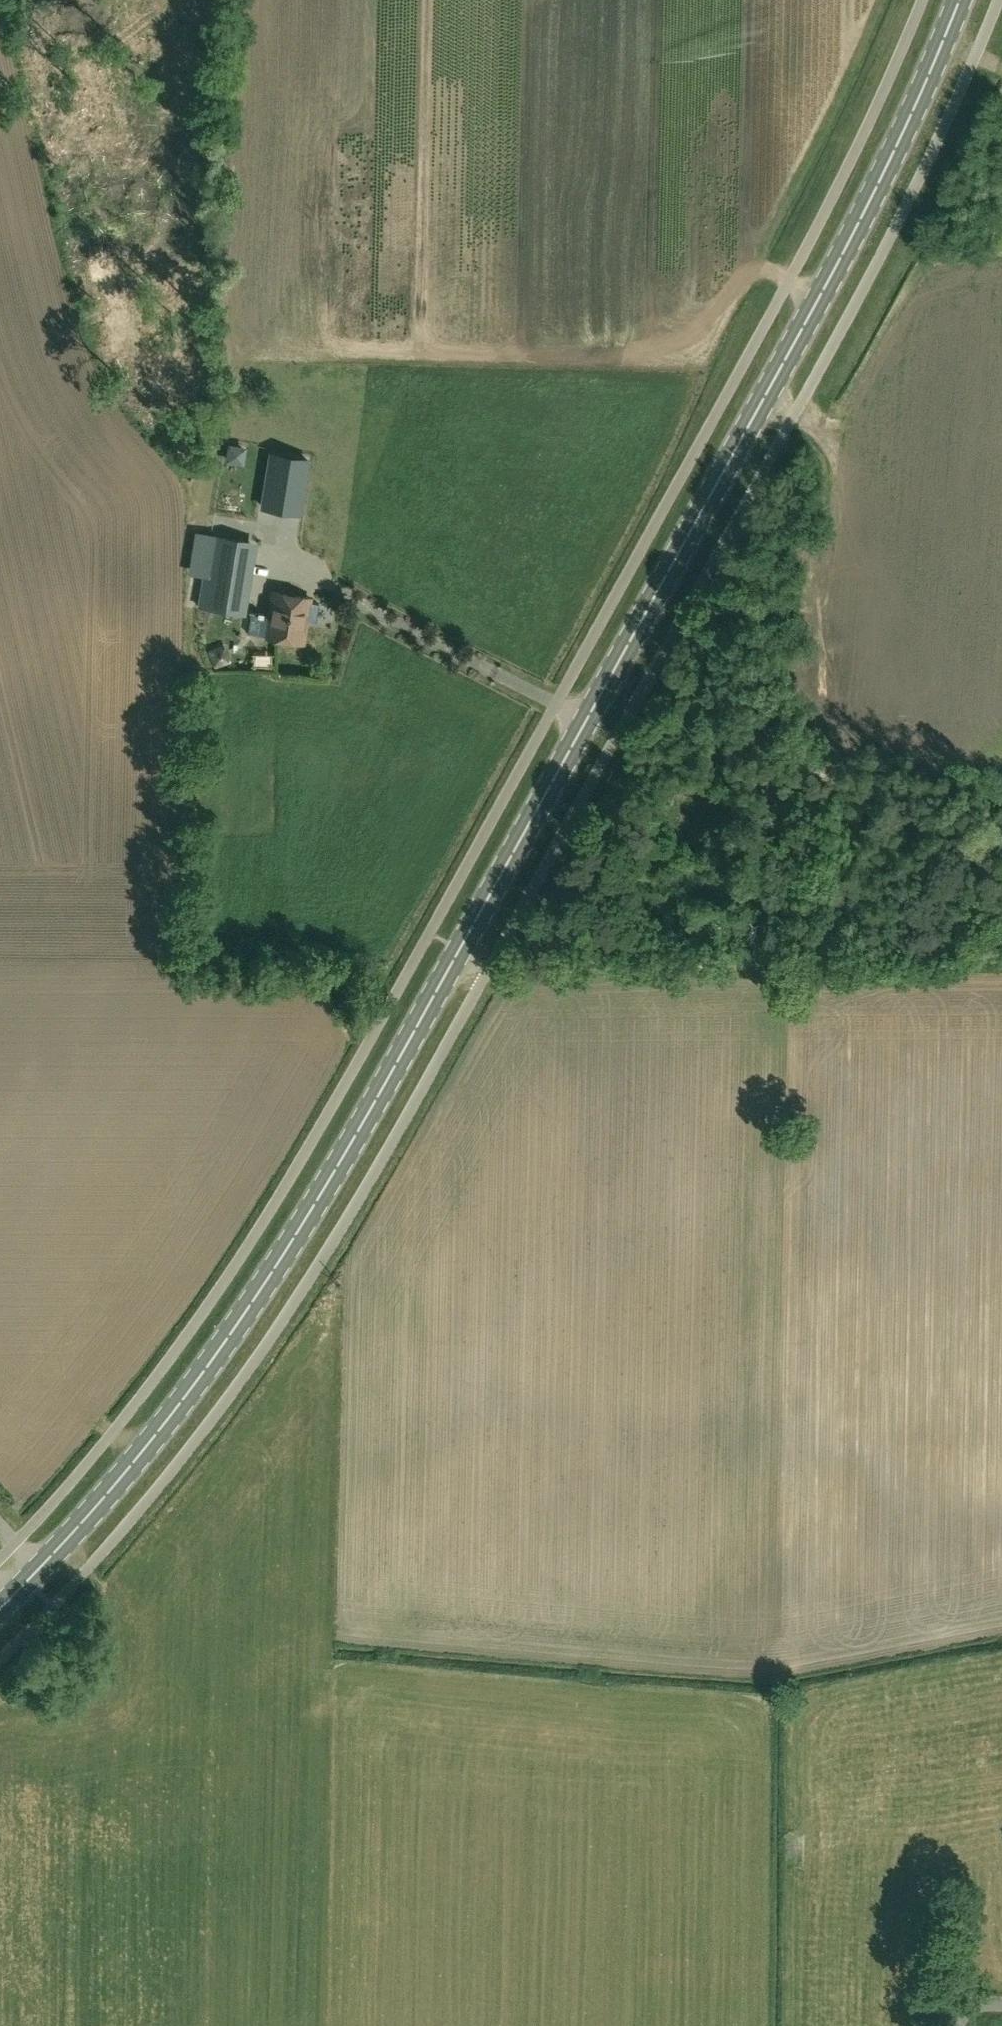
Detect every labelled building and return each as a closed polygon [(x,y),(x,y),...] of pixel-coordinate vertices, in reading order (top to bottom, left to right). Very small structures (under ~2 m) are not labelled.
[(243,448),(230,446),(228,459),(241,462),(243,448)] [(308,459),(272,453),(263,507),(299,513),(308,459)] [(250,539),(211,533),(200,604),(238,611),(250,539)] [(274,592),(270,613),(252,611),(249,631),(267,634),(267,635),(302,641),(305,621),(314,623),(318,603),(309,601),(309,597),(274,592)]
